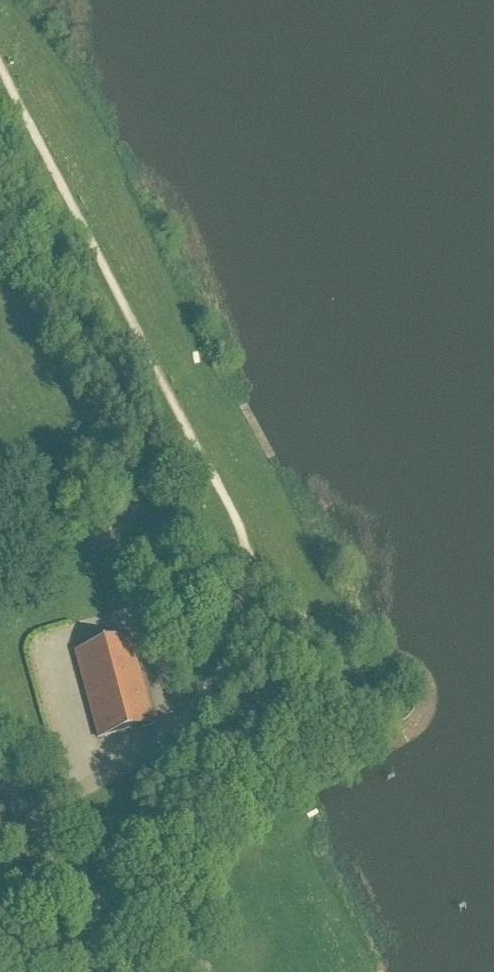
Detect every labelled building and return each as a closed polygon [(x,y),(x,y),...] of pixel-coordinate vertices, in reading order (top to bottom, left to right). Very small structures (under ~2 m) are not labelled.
[(96,743),(156,728),(128,641),(72,657),(96,743)]
